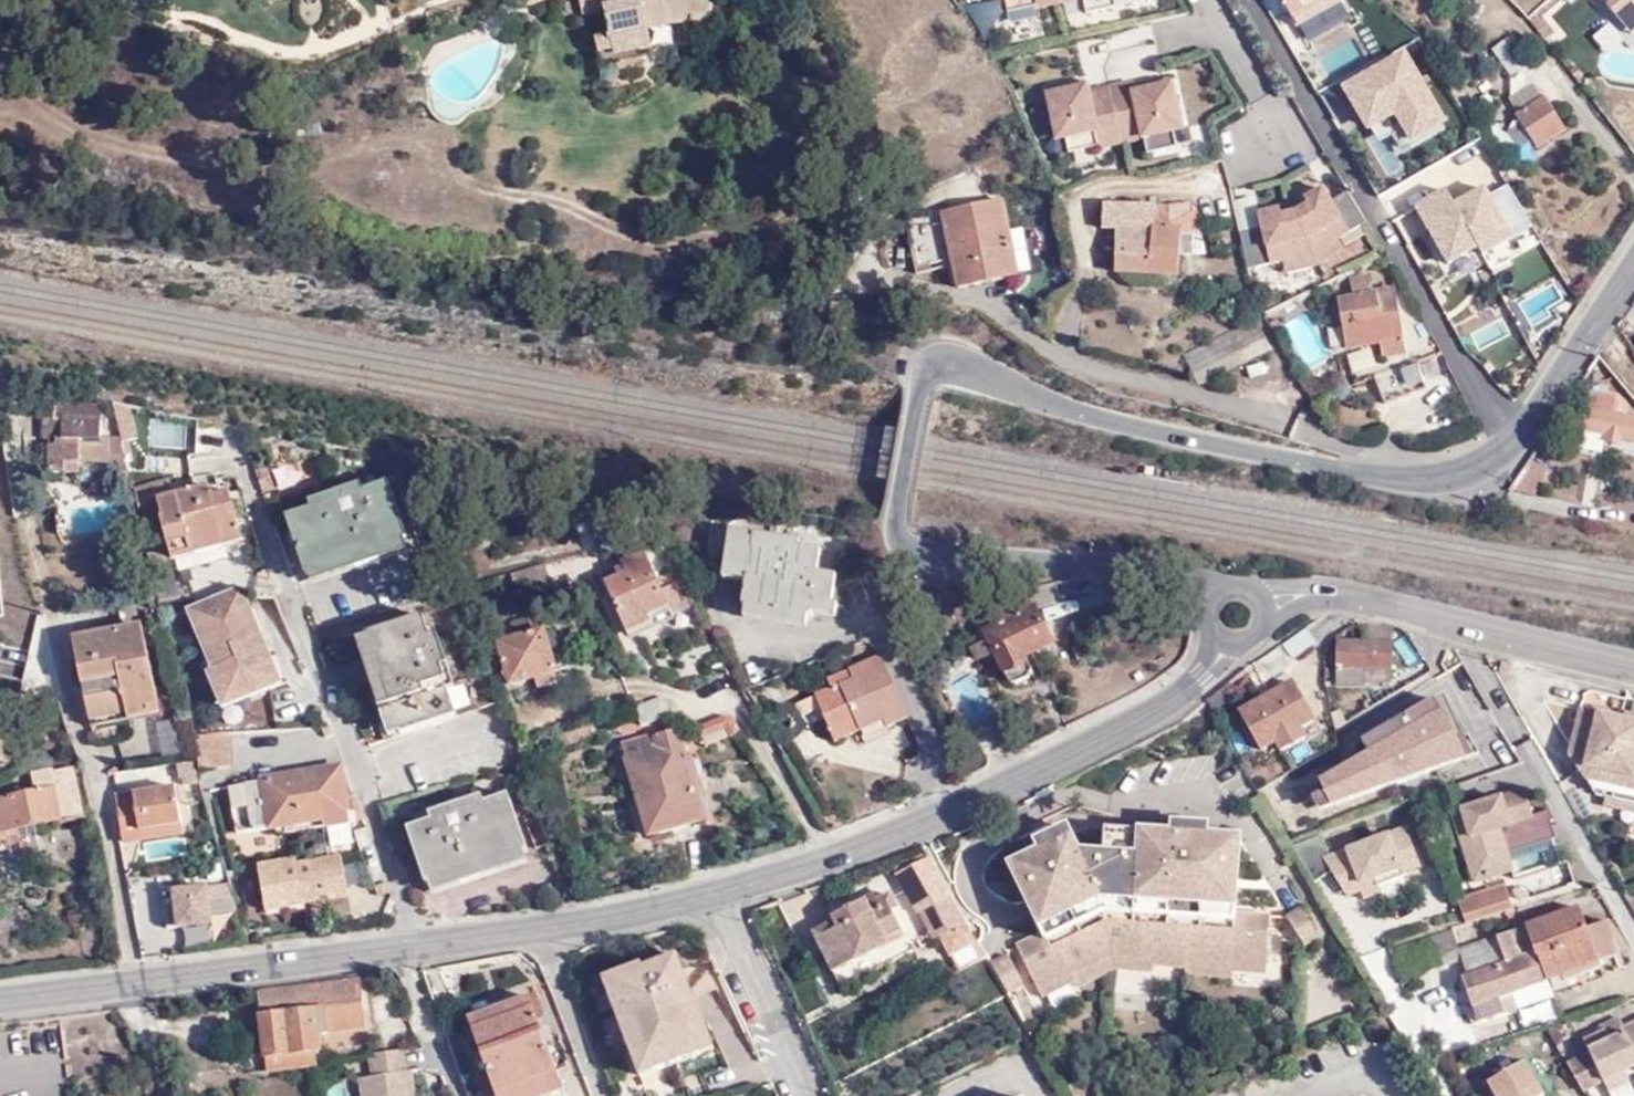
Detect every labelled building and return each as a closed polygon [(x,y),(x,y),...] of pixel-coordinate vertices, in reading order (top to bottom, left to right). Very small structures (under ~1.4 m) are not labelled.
[(590,10),(612,10),(615,27),(602,41),(608,64),(652,55),(648,38),(659,35),(657,26),(684,20),(715,22),(721,0),(588,0),(590,10)] [(1068,0),(1002,0),(1003,6),(1013,4),(1016,17),(1069,5),(1068,0)] [(1069,5),(1091,0),(1094,18),(1125,12),(1122,0),(1068,0),(1069,5)] [(1300,25),(1341,1),(1341,0),(1285,0),(1300,25)] [(1611,11),(1631,34),(1633,31),(1633,0),(1625,0),(1615,8),(1611,11)] [(1341,1),(1300,25),(1308,39),(1350,15),(1341,1)] [(1564,36),(1547,13),(1536,24),(1552,45),(1564,36)] [(1404,50),(1342,84),(1375,144),(1393,134),(1399,143),(1443,119),(1404,50)] [(1178,81),(1157,85),(1159,93),(1143,97),(1141,89),(1141,88),(1118,92),(1130,145),(1152,140),(1155,158),(1186,151),(1182,134),(1189,132),(1178,81)] [(1094,90),(1093,83),(1077,86),(1078,94),(1094,90)] [(1159,93),(1157,85),(1141,89),(1143,97),(1159,93)] [(1130,145),(1118,92),(1096,97),(1094,90),(1078,94),(1077,86),(1051,92),(1062,146),(1074,144),(1077,157),(1130,145)] [(1564,129),(1542,96),(1514,111),(1531,140),(1537,148),(1564,129)] [(1520,147),(1531,140),(1514,111),(1512,113),(1508,131),(1520,147)] [(876,176),(884,190),(894,186),(887,172),(876,176)] [(873,195),(884,190),(876,176),(866,180),(873,195)] [(1479,245),(1483,251),(1530,226),(1507,183),(1489,193),(1485,184),(1455,201),(1479,245)] [(1447,262),(1479,245),(1455,201),(1447,190),(1417,207),(1447,262)] [(1315,205),(1304,212),(1326,268),(1349,253),(1344,242),(1366,229),(1355,212),(1347,197),(1335,205),(1326,191),(1311,200),(1315,205)] [(1139,202),(1106,198),(1107,239),(1120,241),(1121,266),(1186,271),(1188,250),(1190,224),(1167,222),(1167,203),(1139,202)] [(1190,224),(1188,250),(1211,252),(1204,199),(1180,204),(1167,203),(1167,222),(1190,224)] [(1311,200),(1301,206),(1304,212),(1315,205),(1311,200)] [(943,218),(917,224),(922,251),(935,249),(959,243),(963,261),(970,292),(1029,278),(1012,203),(943,218)] [(1301,206),(1288,209),(1289,215),(1304,212),(1301,206)] [(1270,230),(1249,234),(1257,270),(1292,262),(1295,274),(1326,268),(1304,212),(1289,215),(1288,209),(1266,214),(1270,230)] [(935,249),(939,267),(963,261),(959,243),(935,249)] [(1375,288),(1373,267),(1350,278),(1350,291),(1335,292),(1341,345),(1378,339),(1380,358),(1404,355),(1394,285),(1375,288)] [(1262,317),(1196,350),(1211,380),(1278,348),(1262,317)] [(1372,346),(1347,348),(1349,370),(1374,368),(1372,346)] [(1416,360),(1374,374),(1382,400),(1424,387),(1416,360)] [(1625,397),(1602,390),(1590,426),(1610,432),(1608,443),(1626,448),(1633,423),(1619,419),(1625,397)] [(131,490),(121,445),(115,420),(107,419),(105,409),(93,406),(48,408),(48,423),(37,423),(38,444),(49,443),(49,478),(76,476),(76,467),(106,466),(107,491),(131,490)] [(138,440),(132,410),(112,406),(115,420),(121,445),(138,440)] [(1547,476),(1530,463),(1509,493),(1530,498),(1547,476)] [(147,527),(162,523),(175,553),(242,530),(224,488),(208,493),(204,483),(174,493),(169,479),(136,488),(147,527)] [(317,509),(320,519),(373,502),(369,493),(317,509)] [(414,544),(398,494),(373,502),(320,519),(295,528),(311,577),(312,577),(414,544)] [(736,546),(737,535),(729,534),(727,545),(736,546)] [(745,583),(741,606),(744,608),(806,617),(809,618),(810,614),(812,603),(830,606),(834,576),(816,572),(819,554),(799,551),(783,548),(784,542),(737,535),(736,546),(727,545),(724,568),(746,571),(745,583)] [(652,548),(668,590),(686,583),(688,582),(668,541),(652,548)] [(799,551),(800,543),(784,542),(783,548),(799,551)] [(602,579),(621,632),(630,628),(676,611),(694,604),(686,583),(668,590),(659,593),(641,553),(621,562),(625,571),(602,579)] [(547,564),(509,574),(513,583),(526,578),(535,591),(553,586),(547,564)] [(746,571),(724,568),(722,579),(745,583),(746,571)] [(980,622),(987,638),(993,650),(1007,683),(1015,687),(1031,680),(1033,672),(1026,657),(1053,645),(1037,610),(1060,601),(1056,583),(1049,584),(989,597),(997,615),(1002,612),(1006,620),(989,628),(985,620),(980,622)] [(243,588),(186,613),(223,699),(243,690),(248,701),(284,686),(267,645),(255,650),(249,635),(261,630),(246,596),(243,588)] [(834,617),(836,607),(830,606),(812,603),(810,614),(834,617)] [(806,617),(744,608),(742,619),(804,629),(806,617)] [(679,617),(676,611),(630,628),(633,635),(679,617)] [(430,624),(386,638),(419,740),(506,712),(496,685),(465,696),(455,698),(446,669),(455,666),(448,645),(439,647),(430,624)] [(565,668),(559,649),(552,651),(547,634),(545,626),(497,641),(510,684),(533,677),(552,671),(565,668)] [(1357,642),(1335,642),(1330,649),(1330,686),(1358,686),(1358,691),(1390,690),(1388,626),(1356,626),(1357,642)] [(89,733),(98,732),(94,701),(116,699),(117,708),(131,706),(135,725),(161,721),(144,627),(85,637),(94,686),(80,688),(89,733)] [(255,650),(267,645),(261,630),(249,635),(255,650)] [(558,630),(547,634),(552,651),(559,649),(563,648),(558,630)] [(1317,647),(1307,632),(1261,664),(1270,679),(1285,671),(1317,647)] [(85,637),(71,639),(80,688),(94,686),(85,637)] [(977,658),(993,650),(987,638),(971,645),(977,658)] [(1448,675),(1467,664),(1462,655),(1443,666),(1448,675)] [(815,699),(826,722),(833,740),(859,728),(883,718),(886,725),(907,716),(880,657),(826,679),(831,691),(815,699)] [(455,698),(465,696),(455,666),(446,669),(455,698)] [(556,682),(552,671),(533,677),(536,688),(556,682)] [(1293,685),(1241,716),(1261,751),(1275,744),(1281,754),(1307,741),(1301,729),(1314,723),(1293,685)] [(243,690),(223,699),(227,710),(248,701),(243,690)] [(1355,728),(1363,749),(1303,773),(1318,808),(1461,751),(1438,694),(1355,728)] [(660,698),(631,711),(640,729),(669,715),(660,698)] [(116,699),(94,701),(98,732),(115,728),(112,709),(117,708),(116,699)] [(808,730),(826,722),(815,699),(798,707),(808,730)] [(131,706),(117,708),(119,728),(135,725),(131,706)] [(1579,711),(1570,756),(1593,796),(1606,799),(1633,805),(1633,723),(1579,711)] [(883,718),(859,728),(866,745),(890,735),(886,725),(883,718)] [(677,731),(620,747),(649,838),(705,821),(677,731)] [(233,766),(233,732),(200,732),(200,765),(233,766)] [(33,775),(34,781),(55,777),(54,771),(33,775)] [(256,830),(279,827),(322,819),(324,829),(352,823),(341,771),(287,781),(285,773),(276,775),(277,782),(248,787),(256,830)] [(55,777),(34,781),(35,785),(0,793),(0,798),(0,799),(0,842),(8,841),(6,830),(40,822),(61,818),(62,826),(87,822),(77,772),(55,777)] [(124,846),(141,843),(140,834),(182,827),(176,788),(116,797),(124,846)] [(1486,835),(1506,828),(1509,837),(1534,829),(1521,791),(1448,815),(1472,887),(1501,878),(1486,835)] [(1606,799),(1605,809),(1633,816),(1633,805),(1606,799)] [(1584,824),(1573,805),(1570,800),(1569,802),(1582,825),(1584,824)] [(444,831),(419,840),(435,889),(536,854),(519,805),(496,813),(494,806),(441,824),(444,831)] [(279,827),(281,837),(324,829),(322,819),(279,827)] [(1336,894),(1421,874),(1408,824),(1324,845),(1336,894)] [(1264,976),(1269,917),(1232,914),(1237,840),(1205,837),(1189,837),(1190,827),(1171,825),(1169,835),(1164,836),(1222,968),(1228,969),(1227,973),(1264,976)] [(141,843),(184,836),(182,827),(140,834),(141,843)] [(1205,837),(1205,828),(1190,827),(1189,837),(1205,837)] [(1511,874),(1500,840),(1509,837),(1506,828),(1486,835),(1501,878),(1511,874)] [(1185,965),(1222,968),(1164,836),(1103,830),(1100,855),(1074,852),(1064,829),(1034,843),(1038,852),(1008,867),(1039,935),(1016,946),(1041,999),(1074,983),(1072,978),(1114,960),(1149,962),(1149,968),(1185,970),(1185,965)] [(1320,834),(1301,839),(1309,872),(1329,868),(1320,834)] [(266,906),(351,899),(347,851),(262,858),(266,906)] [(923,915),(949,901),(927,863),(917,867),(914,861),(908,864),(911,870),(894,880),(916,919),(923,915)] [(168,883),(171,924),(217,920),(214,879),(168,883)] [(235,909),(231,879),(214,882),(218,911),(235,909)] [(1502,887),(1454,903),(1463,927),(1510,912),(1502,887)] [(846,916),(809,934),(832,978),(858,965),(857,962),(878,952),(876,947),(899,936),(884,907),(850,924),(846,916)] [(1299,911),(1285,919),(1302,946),(1315,939),(1299,911)] [(1580,911),(1514,933),(1524,961),(1542,955),(1551,981),(1621,957),(1614,935),(1590,942),(1580,911)] [(971,950),(979,964),(980,966),(984,964),(965,929),(943,941),(953,959),(971,950)] [(1432,941),(1383,957),(1397,981),(1426,971),(1431,980),(1465,968),(1461,951),(1454,933),(1432,941)] [(1542,955),(1524,961),(1514,933),(1461,951),(1465,968),(1470,981),(1464,984),(1473,1000),(1486,1025),(1522,1013),(1516,994),(1551,981),(1542,955)] [(953,959),(961,973),(979,964),(971,950),(953,959)] [(636,966),(601,980),(640,1078),(709,1050),(673,957),(638,970),(636,966)] [(1009,960),(993,968),(1009,999),(1025,991),(1009,960)] [(1112,972),(1148,975),(1149,968),(1149,962),(1114,960),(1072,978),(1074,983),(1077,988),(1112,972)] [(1227,980),(1226,978),(1222,968),(1185,965),(1185,970),(1185,976),(1227,980)] [(359,981),(256,993),(267,1072),(322,1067),(318,1035),(343,1032),(345,1048),(368,1045),(359,981)] [(1551,981),(1516,994),(1522,1013),(1557,1001),(1551,981)] [(530,995),(470,1017),(474,1031),(535,1009),(530,995)] [(566,1095),(535,1009),(474,1031),(497,1095),(563,1095),(566,1095)] [(1626,1021),(1622,1012),(1606,1019),(1609,1023),(1586,1033),(1593,1047),(1569,1058),(1584,1086),(1605,1076),(1627,1066),(1633,1063),(1633,1018),(1626,1021)] [(358,1095),(414,1095),(411,1072),(404,1073),(401,1050),(365,1055),(368,1079),(357,1080),(358,1095)] [(1490,1084),(1498,1095),(1539,1095),(1546,1092),(1526,1061),(1490,1084)] [(1611,1088),(1633,1078),(1627,1066),(1605,1076),(1611,1088)]
